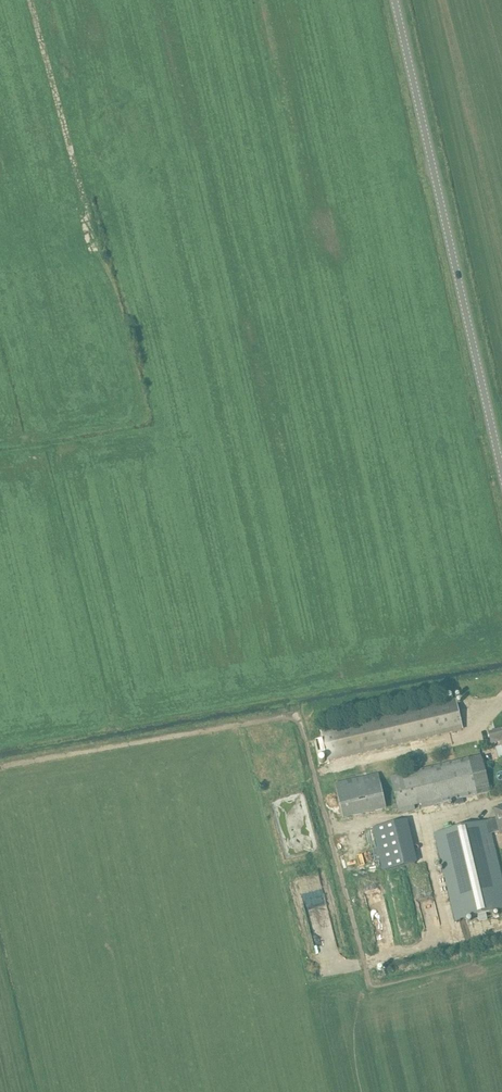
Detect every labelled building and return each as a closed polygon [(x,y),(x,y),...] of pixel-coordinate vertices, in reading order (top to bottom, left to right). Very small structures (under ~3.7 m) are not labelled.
[(464,730),(456,699),(321,731),(328,762),(464,730)] [(489,733),(491,743),(501,740),(501,744),(501,729),(489,733)] [(481,755),(414,771),(423,807),(490,791),(481,755)] [(399,813),(423,807),(414,771),(391,777),(397,804),(393,806),(394,812),(399,811),(399,813)] [(386,809),(378,773),(335,783),(343,819),(386,809)] [(456,920),(454,921),(465,968),(501,960),(501,881),(490,832),(500,829),(501,834),(501,833),(501,806),(496,808),(498,818),(435,833),(456,920)] [(405,820),(372,828),(375,840),(408,831),(405,820)]
